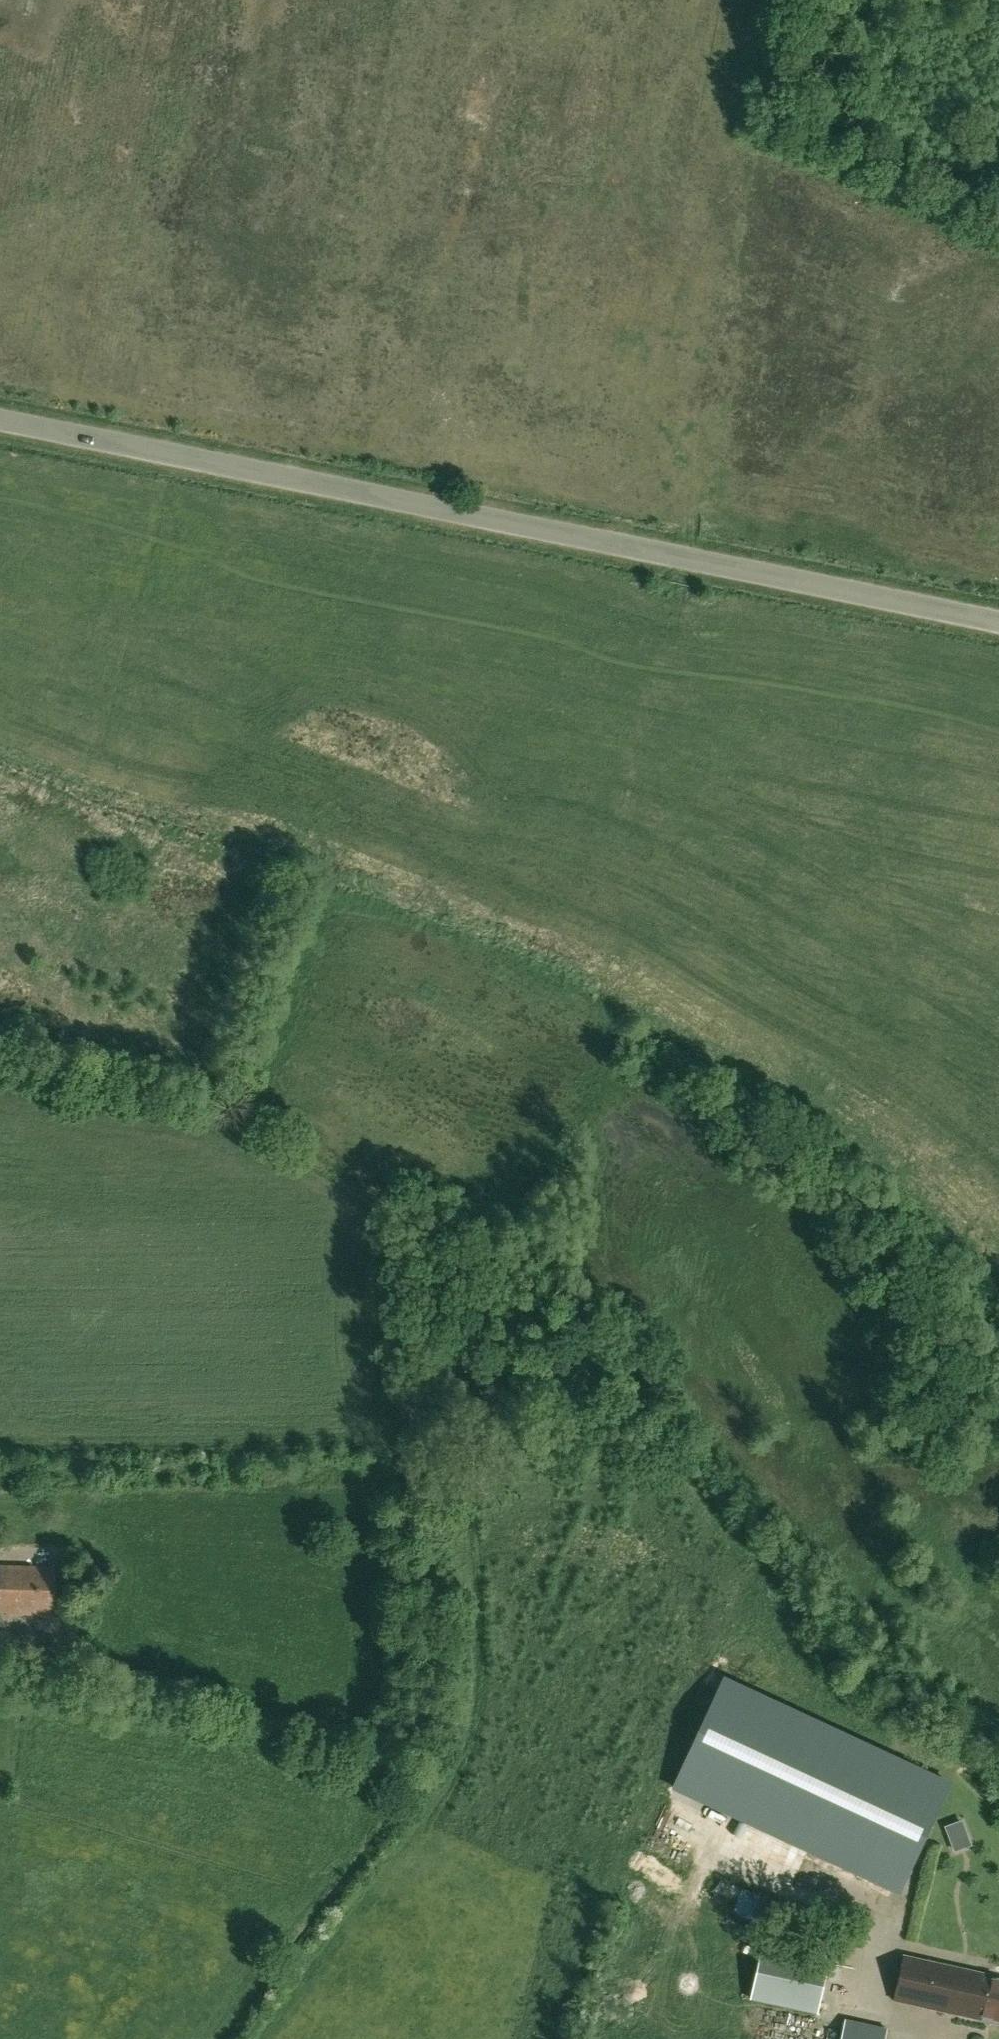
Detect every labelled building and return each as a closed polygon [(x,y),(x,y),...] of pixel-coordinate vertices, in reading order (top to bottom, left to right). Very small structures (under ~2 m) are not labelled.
[(54,1567),(1,1566),(0,1612),(0,1613),(53,1614),(54,1567)] [(21,1635),(0,1630),(0,1663),(14,1666),(21,1635)] [(951,1782),(726,1677),(675,1786),(900,1891),(951,1782)] [(655,1785),(651,1794),(669,1803),(674,1793),(655,1785)] [(751,1998),(815,2013),(827,1960),(763,1945),(751,1998)] [(990,1980),(991,1974),(904,1954),(893,1999),(975,2018),(977,2012),(998,2017),(998,1982),(990,1980)] [(887,2028),(845,2019),(840,2038),(884,2038),(887,2028)]
